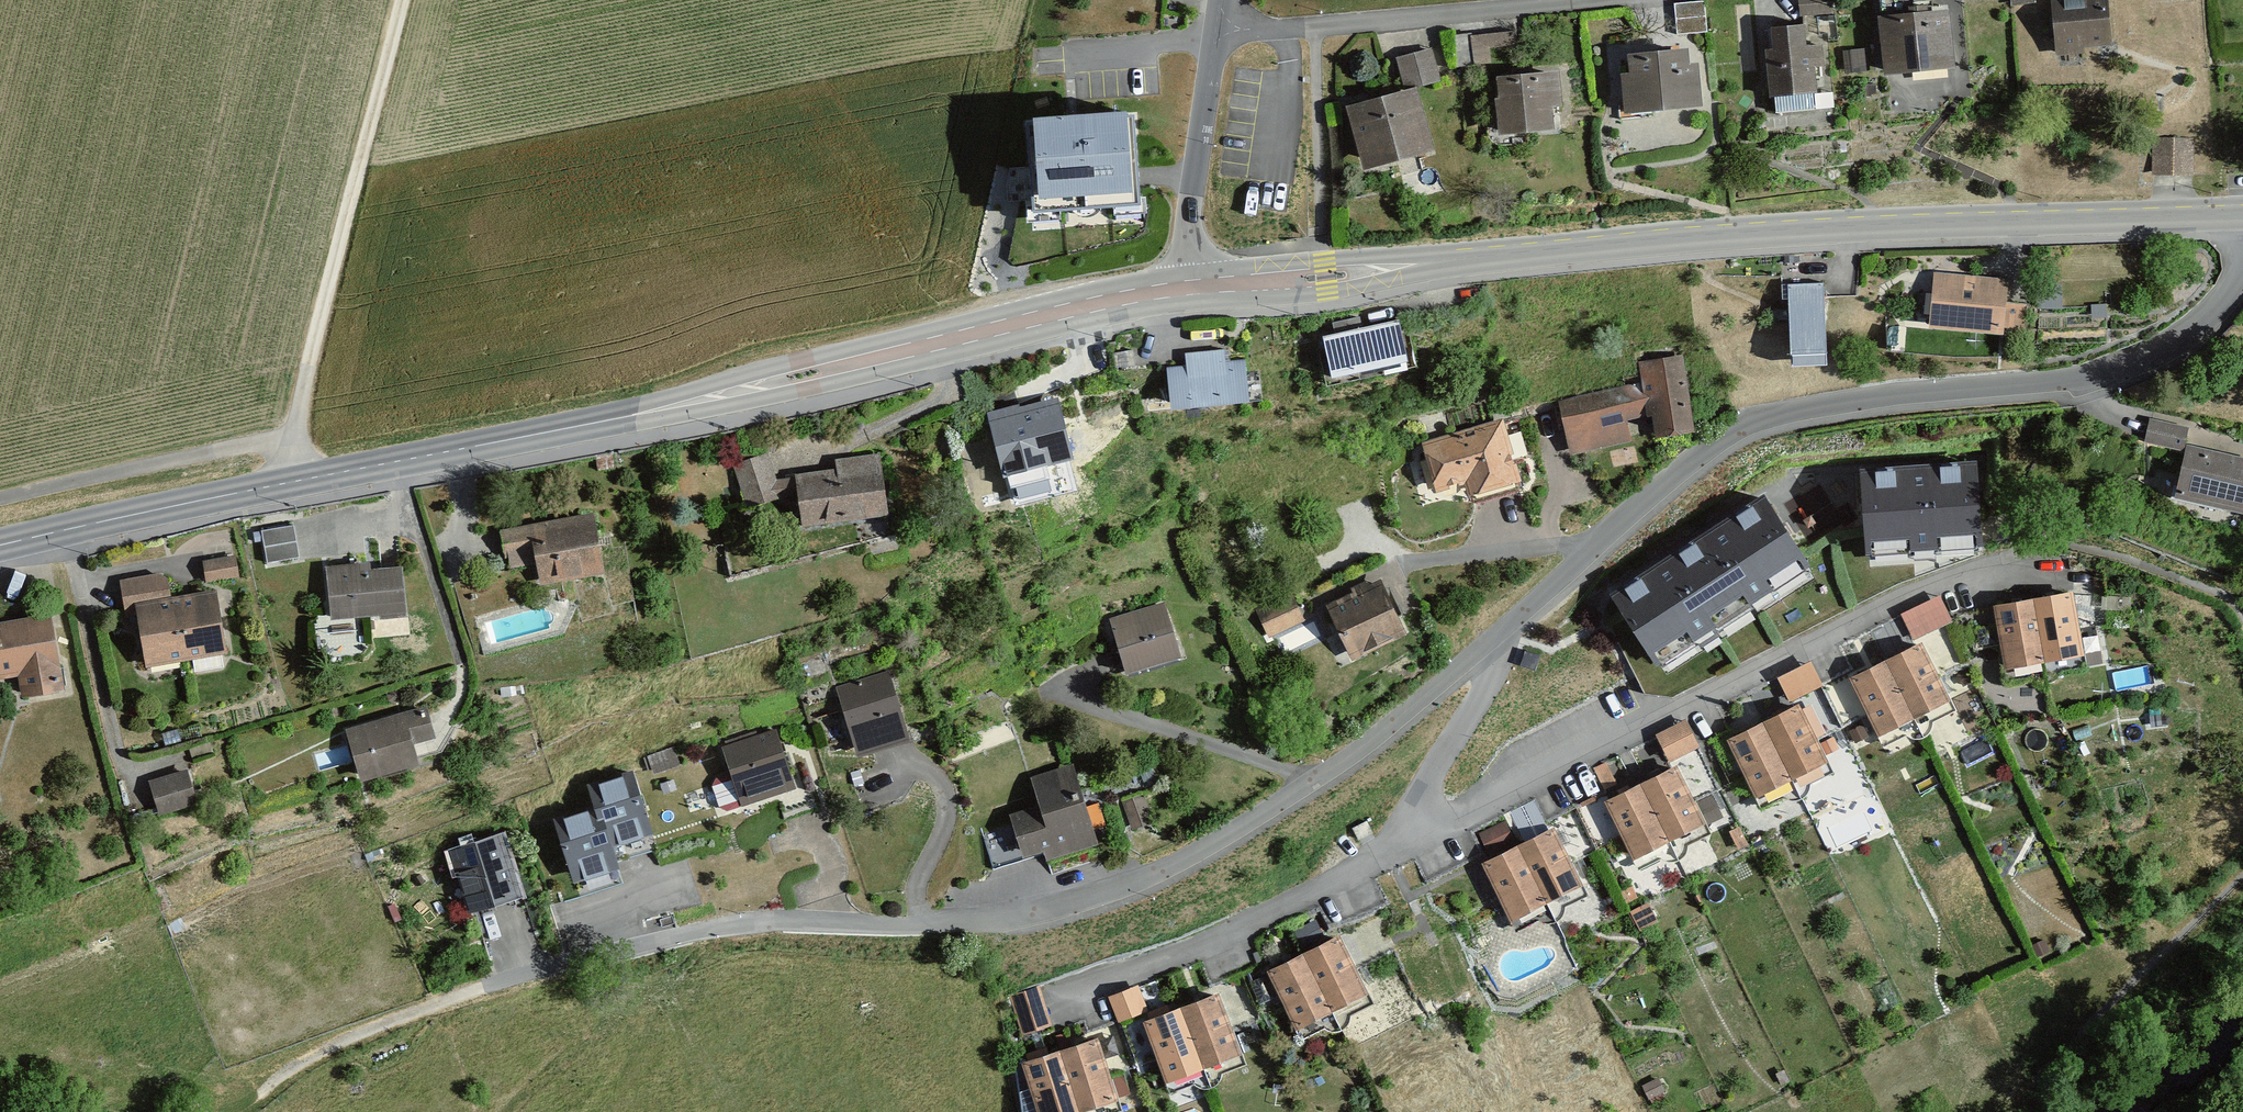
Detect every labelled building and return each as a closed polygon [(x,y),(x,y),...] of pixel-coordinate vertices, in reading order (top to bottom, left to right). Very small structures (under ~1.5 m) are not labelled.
[(1831,14),(1831,0),(1799,0),(1799,15),(1831,14)] [(1883,16),(1879,16),(1883,72),(1953,67),(1949,12),(1931,13),(1930,0),(1882,0),(1883,16)] [(2056,54),(2084,52),(2083,47),(2110,45),(2106,0),(2052,0),(2056,54)] [(1705,5),(1675,7),(1677,33),(1706,31),(1705,5)] [(1802,26),(1771,27),(1773,50),(1766,50),(1768,97),(1775,96),(1776,111),(1815,109),(1813,65),(1822,65),(1821,46),(1803,47),(1802,26)] [(1476,31),(1475,51),(1518,52),(1519,32),(1476,31)] [(1454,66),(1473,65),(1471,34),(1452,35),(1454,66)] [(1397,59),(1404,86),(1437,78),(1430,50),(1397,59)] [(1686,50),(1627,54),(1628,75),(1623,76),(1625,110),(1700,106),(1697,64),(1687,65),(1686,50)] [(1559,73),(1498,76),(1499,99),(1496,99),(1497,134),(1552,131),(1551,106),(1560,106),(1559,73)] [(1415,87),(1347,106),(1365,169),(1433,150),(1415,87)] [(1133,115),(1028,122),(1031,167),(1034,207),(1063,205),(1113,202),(1139,201),(1139,198),(1137,176),(1133,115)] [(2152,137),(2152,173),(2192,173),(2192,138),(2152,137)] [(1933,274),(1930,328),(2002,332),(2002,327),(2024,328),(2026,304),(2005,303),(2006,278),(1933,274)] [(1822,285),(1789,285),(1791,364),(1824,363),(1822,285)] [(1336,335),(1324,337),(1332,375),(1406,360),(1398,322),(1360,329),(1358,318),(1334,323),(1336,335)] [(1246,402),(1243,362),(1223,363),(1222,351),(1187,353),(1188,368),(1168,370),(1170,407),(1246,402)] [(1653,413),(1657,434),(1694,427),(1680,355),(1638,363),(1642,384),(1560,400),(1570,453),(1629,441),(1625,419),(1653,413)] [(1054,404),(993,420),(1007,473),(1068,457),(1054,404)] [(2187,428),(2150,420),(2146,441),(2182,450),(2187,428)] [(1502,421),(1423,444),(1437,489),(1467,480),(1471,492),(1519,477),(1502,421)] [(2176,495),(2242,510),(2242,457),(2188,445),(2176,495)] [(767,454),(734,465),(748,506),(780,495),(767,454)] [(796,474),(801,524),(886,515),(879,454),(836,459),(837,469),(796,474)] [(1860,470),(1865,550),(1982,542),(1977,462),(1860,470)] [(1762,494),(1685,544),(1731,614),(1808,564),(1762,494)] [(592,515),(502,531),(508,564),(538,558),(542,581),(602,570),(592,515)] [(294,526),(263,531),(268,561),(299,556),(294,526)] [(1685,544),(1610,592),(1657,663),(1731,614),(1685,544)] [(233,555),(203,561),(207,582),(238,577),(233,555)] [(358,566),(327,568),(329,618),(403,614),(401,568),(358,570),(358,566)] [(135,605),(161,601),(156,574),(120,580),(125,607),(135,605)] [(1329,609),(1353,657),(1404,632),(1380,584),(1329,609)] [(215,591),(176,598),(186,658),(225,651),(215,591)] [(2073,591),(2033,598),(2045,660),(2085,653),(2073,591)] [(1289,594),(1257,610),(1270,636),(1302,620),(1289,594)] [(1939,597),(1903,614),(1915,637),(1950,619),(1939,597)] [(161,601),(135,605),(146,665),(186,658),(176,598),(161,601)] [(2033,598),(1994,605),(2006,667),(2045,660),(2033,598)] [(1164,603),(1111,619),(1126,670),(1179,654),(1164,603)] [(50,615),(0,623),(0,676),(18,673),(22,695),(62,688),(50,615)] [(1921,642),(1884,661),(1913,717),(1950,698),(1921,642)] [(1884,661),(1850,679),(1879,735),(1913,717),(1884,661)] [(1811,663),(1779,679),(1789,699),(1821,683),(1811,663)] [(889,673),(837,688),(857,755),(909,739),(889,673)] [(1800,703),(1762,721),(1791,779),(1828,760),(1800,703)] [(424,706),(346,730),(361,779),(418,761),(411,739),(433,733),(424,706)] [(1762,721),(1727,739),(1755,796),(1791,779),(1762,721)] [(1686,724),(1659,737),(1671,759),(1697,745),(1686,724)] [(722,748),(742,804),(794,787),(774,730),(722,748)] [(1606,762),(1592,769),(1605,795),(1619,788),(1606,762)] [(1041,804),(1010,814),(1023,855),(1046,848),(1049,857),(1096,842),(1072,765),(1032,778),(1041,804)] [(1678,765),(1642,782),(1670,839),(1706,822),(1678,765)] [(597,804),(611,848),(653,834),(632,771),(590,785),(597,804)] [(187,774),(151,786),(160,814),(196,801),(187,774)] [(1642,782),(1605,801),(1633,858),(1670,839),(1642,782)] [(597,804),(555,818),(575,880),(617,867),(611,848),(597,804)] [(1507,822),(1481,835),(1490,854),(1517,841),(1507,822)] [(1554,828),(1518,846),(1547,902),(1583,884),(1554,828)] [(500,833),(450,850),(470,910),(520,893),(500,833)] [(1518,846),(1483,863),(1511,920),(1547,902),(1518,846)] [(1648,903),(1630,912),(1640,930),(1657,921),(1648,903)] [(1339,936),(1304,954),(1333,1009),(1368,991),(1339,936)] [(1304,954),(1268,973),(1297,1028),(1333,1009),(1304,954)] [(1139,985),(1110,996),(1119,1021),(1148,1011),(1139,985)] [(1010,996),(1023,1033),(1050,1024),(1037,987),(1010,996)] [(1217,992),(1180,1006),(1204,1065),(1240,1051),(1217,992)] [(1180,1006),(1144,1021),(1167,1080),(1204,1065),(1180,1006)] [(1079,1110),(1118,1097),(1098,1037),(1059,1050),(1079,1110)] [(1079,1110),(1059,1050),(1022,1062),(1039,1111),(1073,1111),(1079,1110)]
